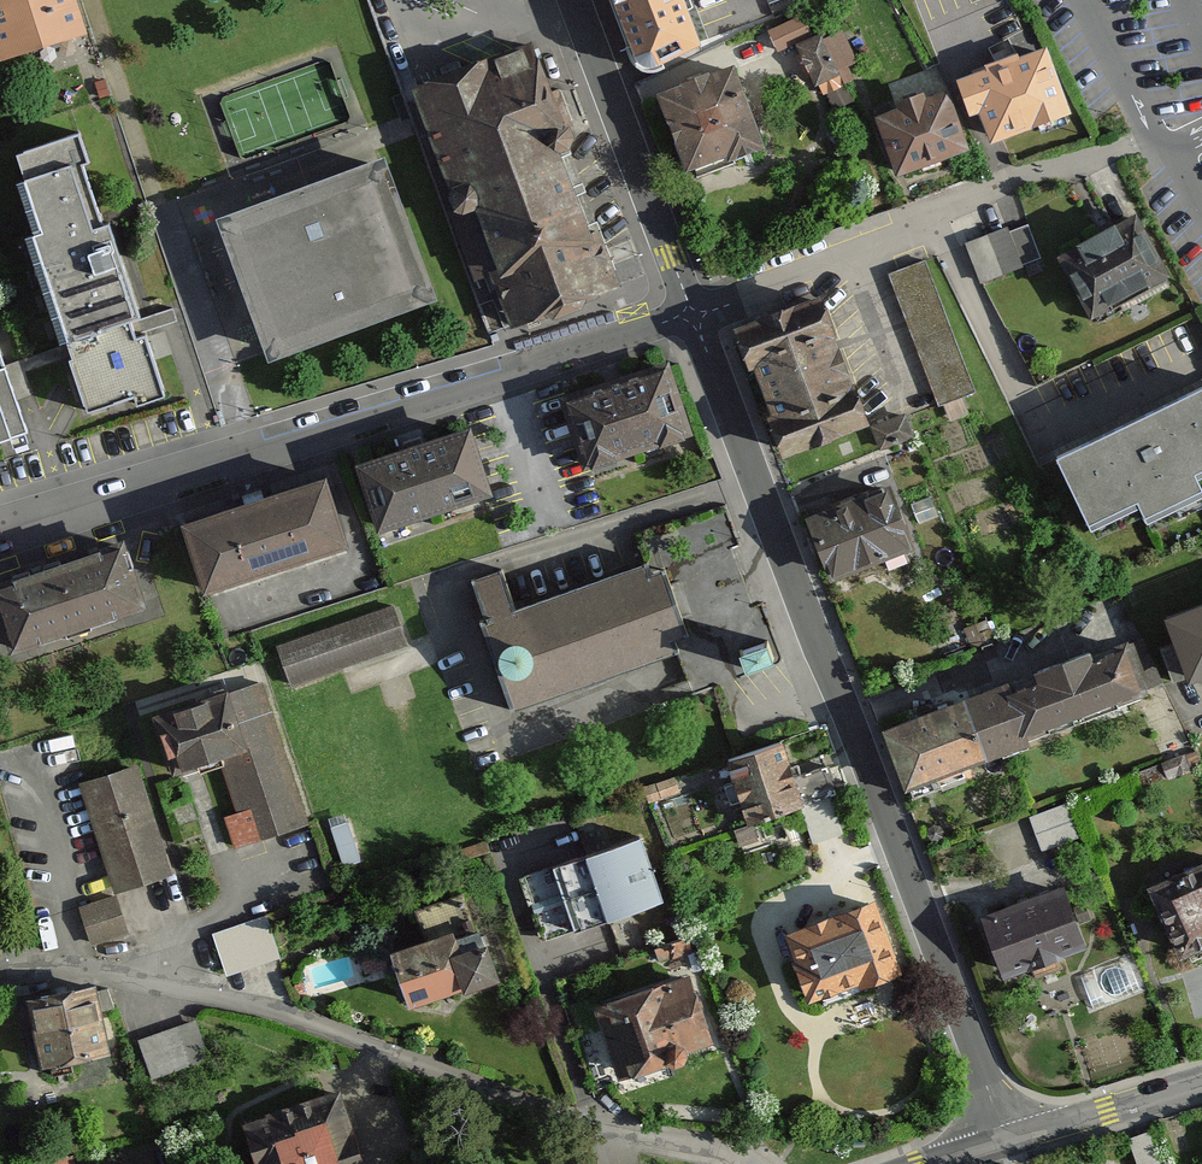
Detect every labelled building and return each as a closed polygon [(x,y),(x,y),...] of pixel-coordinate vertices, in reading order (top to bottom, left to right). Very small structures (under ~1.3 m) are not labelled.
[(84,34),(73,0),(0,0),(0,61),(84,34)] [(710,42),(692,0),(611,0),(640,70),(710,42)] [(803,18),(768,33),(778,56),(795,50),(813,41),(803,18)] [(824,43),(844,87),(854,82),(849,71),(858,67),(843,34),(824,43)] [(813,41),(795,50),(815,92),(820,90),(832,114),(852,104),(844,87),(824,43),(820,38),(813,41)] [(509,333),(615,299),(612,292),(623,289),(603,228),(587,233),(556,136),(564,134),(535,43),(409,84),(474,282),(491,277),(509,333)] [(967,81),(995,144),(1070,112),(1043,48),(967,81)] [(226,93),(247,151),(355,111),(341,71),(325,77),(319,60),(226,93)] [(688,183),(759,155),(728,77),(658,105),(688,183)] [(878,119),(901,181),(968,152),(945,93),(878,119)] [(126,323),(142,318),(112,226),(88,234),(85,225),(101,220),(74,136),(7,157),(88,409),(127,397),(130,406),(162,396),(144,340),(133,344),(126,323)] [(216,220),(266,359),(432,300),(382,161),(216,220)] [(1064,258),(1098,321),(1172,281),(1139,219),(1064,258)] [(1007,224),(966,241),(983,281),(1042,256),(1027,222),(1010,230),(1007,224)] [(925,257),(889,270),(939,404),(976,390),(925,257)] [(785,459),(867,429),(821,303),(739,333),(785,459)] [(24,416),(0,347),(0,424),(24,416)] [(565,408),(590,480),(700,442),(675,370),(565,408)] [(1057,440),(1095,522),(1201,471),(1201,371),(1057,440)] [(355,468),(377,535),(490,497),(468,430),(355,468)] [(181,527),(203,598),(345,552),(322,482),(181,527)] [(812,517),(835,582),(914,555),(892,490),(812,517)] [(6,657),(138,613),(118,552),(0,591),(0,638),(6,657)] [(500,561),(462,574),(509,711),(692,648),(659,553),(514,603),(500,561)] [(1189,678),(1201,673),(1201,603),(1165,618),(1189,678)] [(275,647),(290,690),(405,649),(389,606),(275,647)] [(887,734),(912,794),(1155,696),(1130,636),(1038,673),(1043,686),(1015,697),(1010,685),(887,734)] [(158,720),(178,777),(221,763),(239,815),(227,820),(238,852),(311,827),(263,685),(158,720)] [(803,798),(783,735),(726,753),(746,816),(803,798)] [(79,787),(113,894),(170,876),(136,769),(79,787)] [(1046,844),(1082,832),(1071,798),(1035,811),(1046,844)] [(586,935),(666,907),(643,841),(562,870),(586,935)] [(1179,960),(1201,951),(1201,860),(1147,883),(1179,960)] [(982,919),(1004,979),(1082,951),(1060,891),(982,919)] [(92,948),(127,938),(116,900),(81,910),(92,948)] [(788,939),(813,1010),(903,978),(877,907),(788,939)] [(227,978),(280,960),(267,921),(214,940),(227,978)] [(464,1001),(499,990),(483,938),(455,948),(451,938),(393,957),(410,1007),(460,991),(464,1001)] [(624,1083),(714,1051),(687,979),(598,1011),(624,1083)] [(47,1069),(115,1052),(98,984),(30,1001),(47,1069)] [(142,1040),(154,1078),(213,1059),(200,1021),(142,1040)] [(264,1163),(371,1163),(346,1091),(250,1123),(264,1163)]
